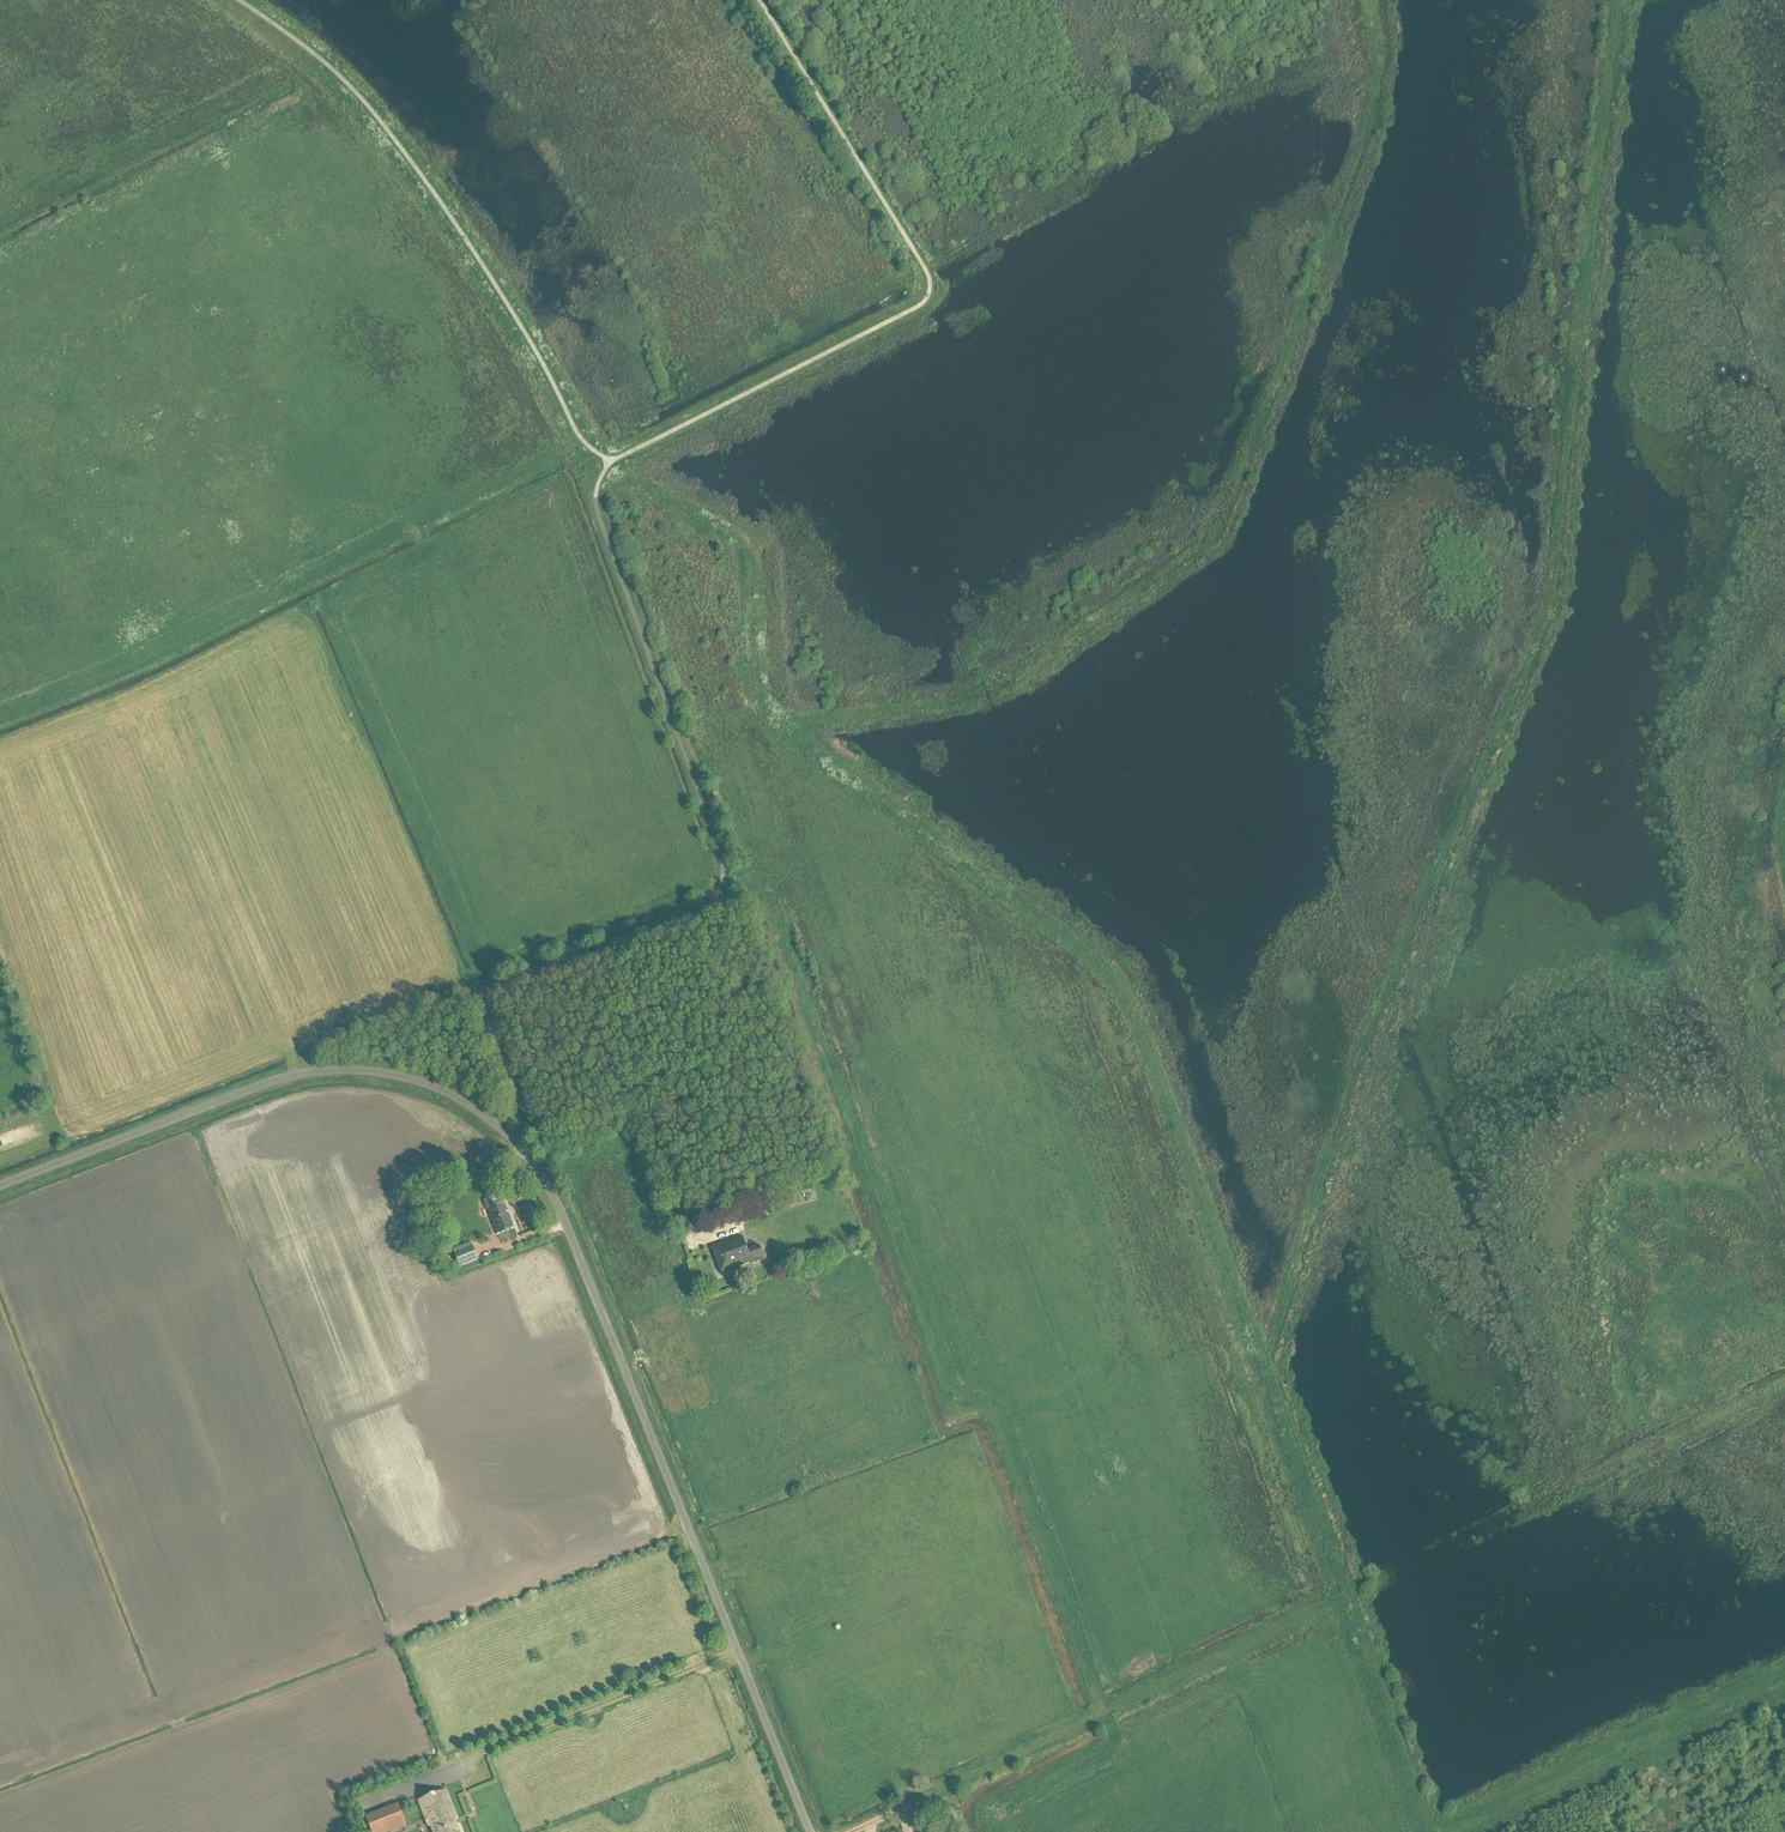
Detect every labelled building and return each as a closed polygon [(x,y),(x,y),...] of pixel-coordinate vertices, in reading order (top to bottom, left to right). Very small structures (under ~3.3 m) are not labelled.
[(484,1202),(497,1235),(514,1229),(504,1202),(501,1204),(499,1199),(496,1200),(494,1194),(485,1198),(486,1201),(484,1202)] [(711,1248),(721,1274),(751,1263),(751,1265),(765,1260),(759,1245),(747,1250),(742,1237),(711,1248)] [(460,1268),(478,1260),(473,1246),(454,1254),(460,1268)] [(431,1831),(460,1831),(458,1825),(459,1825),(457,1820),(459,1819),(446,1790),(418,1802),(431,1831)] [(365,1817),(372,1831),(391,1831),(407,1826),(398,1803),(365,1817)] [(929,1822),(922,1825),(924,1831),(931,1828),(929,1822)]
